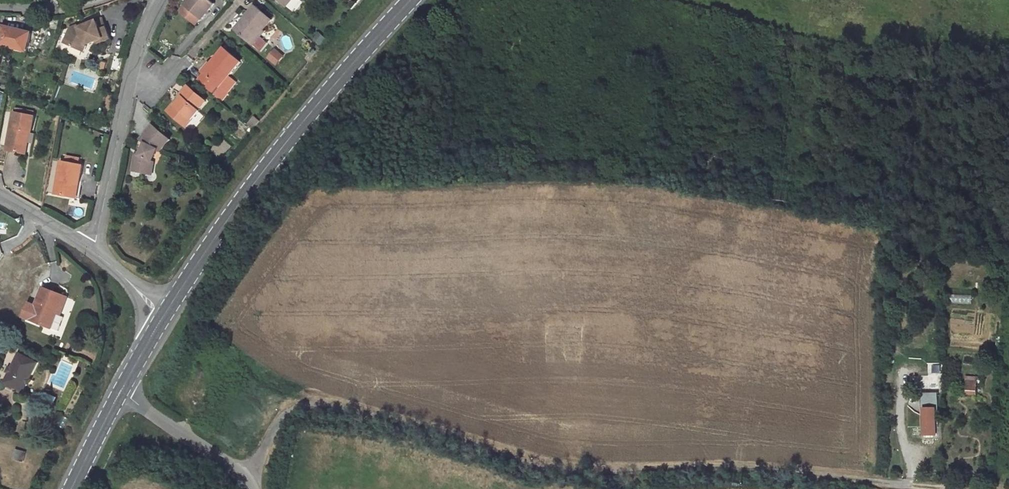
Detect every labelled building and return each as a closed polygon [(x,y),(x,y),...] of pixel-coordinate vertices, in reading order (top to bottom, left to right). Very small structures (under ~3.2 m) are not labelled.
[(180,11),(195,24),(200,18),(202,19),(215,4),(211,0),(189,0),(180,11)] [(255,6),(235,30),(251,44),(257,37),(262,30),(271,20),(255,6)] [(71,28),(64,42),(75,47),(78,43),(84,40),(86,45),(97,41),(99,44),(110,39),(102,19),(86,25),(80,28),(79,25),(71,28)] [(287,20),(283,25),(300,40),(305,35),(287,20)] [(1,44),(5,45),(27,51),(32,33),(4,27),(3,29),(2,34),(0,34),(0,47),(1,44)] [(322,39),(318,34),(313,40),(318,44),(322,39)] [(257,37),(251,44),(260,51),(267,42),(260,36),(258,38),(257,37)] [(78,43),(75,47),(84,51),(86,45),(84,40),(78,43)] [(204,73),(197,80),(212,93),(218,85),(220,87),(229,77),(241,62),(225,48),(211,63),(211,64),(213,66),(206,74),(204,73)] [(277,66),(286,56),(276,48),(267,58),(277,66)] [(211,63),(210,62),(202,71),(204,73),(206,74),(213,66),(211,64),(211,63)] [(236,83),(229,77),(220,87),(218,85),(212,93),(220,100),(236,83)] [(206,101),(189,87),(180,97),(182,99),(176,106),(174,104),(168,111),(185,126),(199,111),(198,110),(206,101)] [(34,111),(16,108),(15,112),(33,116),(34,111)] [(15,112),(14,112),(7,150),(23,153),(27,136),(26,136),(27,132),(30,132),(31,133),(35,116),(33,116),(15,112)] [(260,121),(255,116),(248,124),(253,129),(260,121)] [(170,140),(154,125),(142,140),(146,144),(140,155),(137,154),(133,171),(152,174),(154,162),(153,161),(159,150),(160,151),(170,140)] [(66,162),(62,161),(56,194),(74,197),(77,182),(80,182),(83,165),(78,164),(66,162)] [(80,182),(77,182),(74,197),(80,199),(83,183),(80,182)] [(65,296),(44,288),(36,306),(29,304),(24,317),(52,328),(65,296)] [(973,304),(973,295),(955,295),(955,304),(973,304)] [(68,297),(65,296),(52,328),(55,329),(68,297)] [(38,363),(20,354),(5,382),(23,391),(38,363)] [(929,388),(943,388),(943,363),(929,362),(929,388)] [(974,387),(975,378),(965,377),(965,387),(974,387)] [(935,435),(935,408),(938,408),(938,399),(922,399),(920,399),(921,409),(924,409),(924,435),(935,435)] [(24,451),(17,449),(14,459),(21,461),(24,451)]
